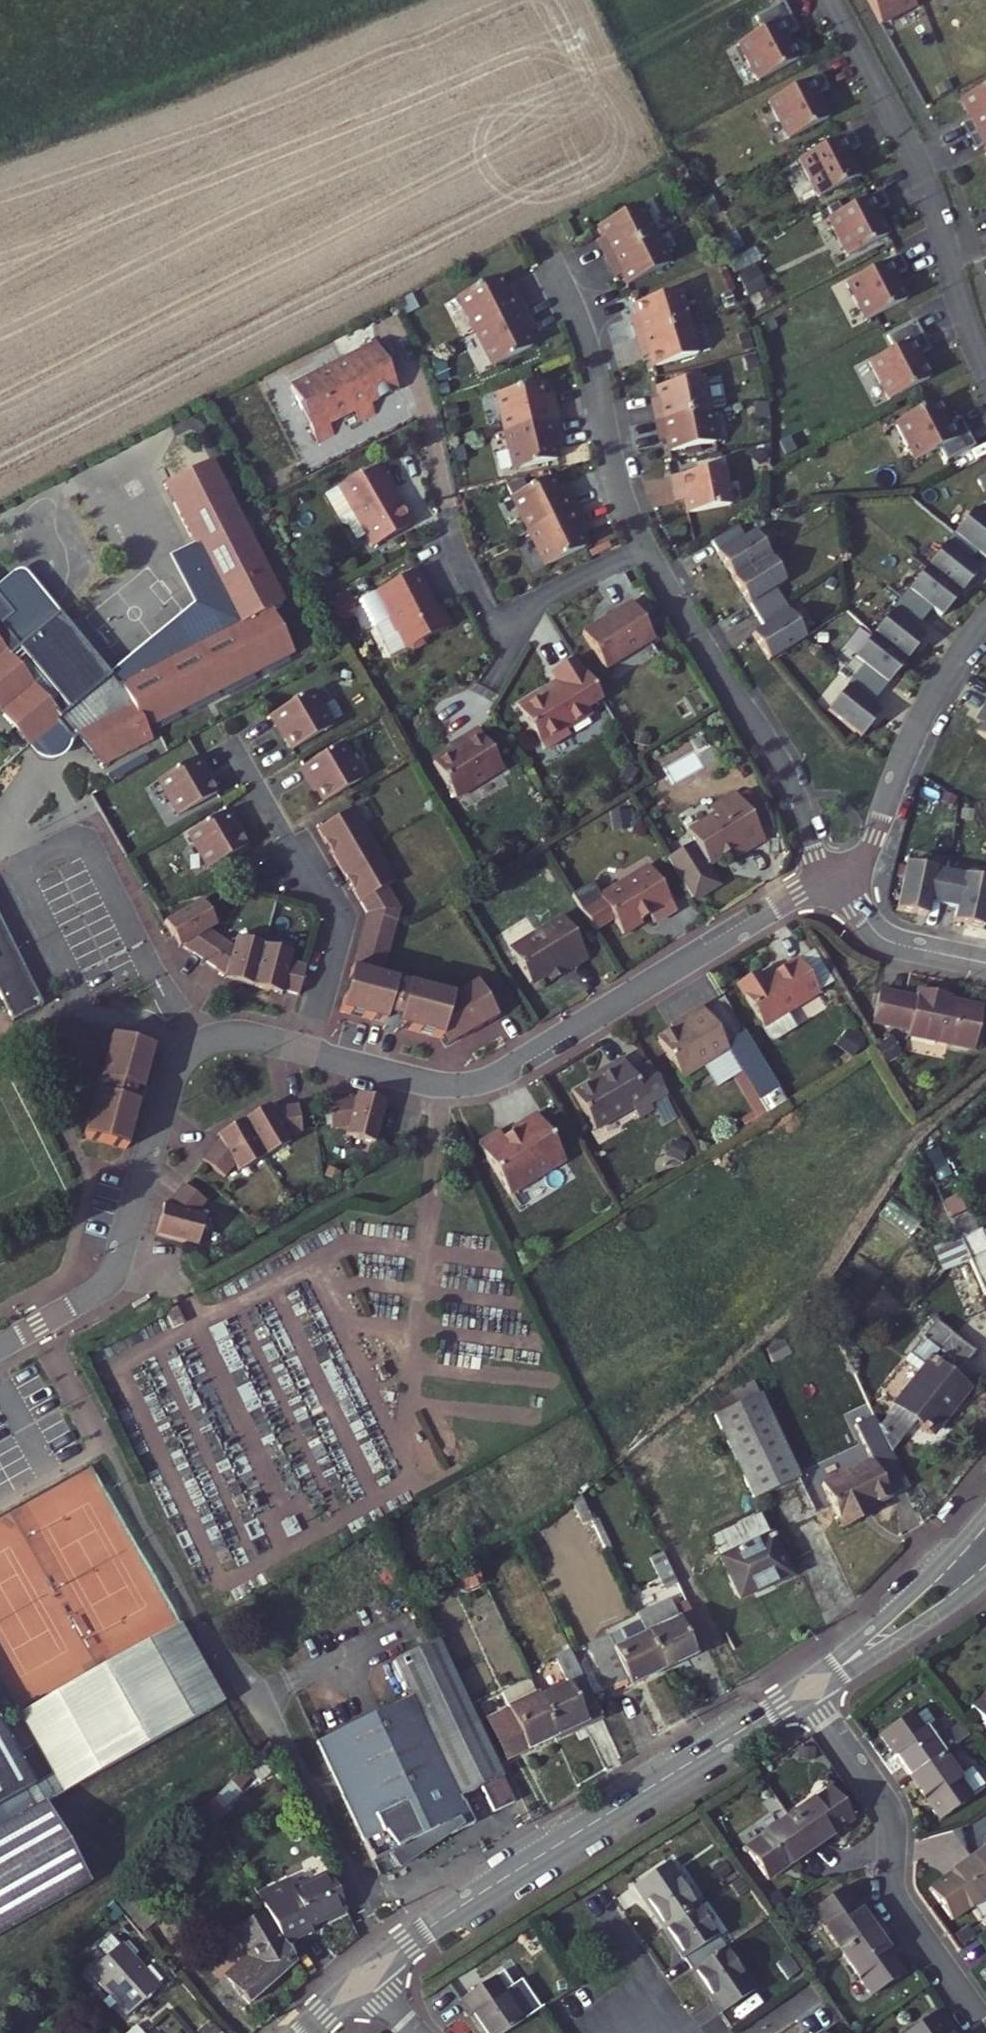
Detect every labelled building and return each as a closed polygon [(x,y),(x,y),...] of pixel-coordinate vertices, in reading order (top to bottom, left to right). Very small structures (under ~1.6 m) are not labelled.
[(803,29),(789,0),(761,14),(768,27),(743,40),(762,78),(803,57),(791,34),(803,29)] [(913,9),(909,0),(867,0),(881,26),(913,9)] [(777,98),(795,134),(835,114),(823,91),(832,86),(825,73),(777,98)] [(985,128),(985,86),(960,100),(970,119),(961,125),(968,138),(985,128)] [(968,138),(975,151),(984,146),(985,149),(985,128),(968,138)] [(804,156),(823,192),(862,172),(851,149),(860,145),(853,131),(804,156)] [(832,214),(851,250),(890,230),(879,207),(888,202),(881,189),(832,214)] [(651,237),(633,203),(587,225),(597,244),(588,249),(596,263),(651,237)] [(669,272),(651,237),(596,263),(604,279),(614,277),(621,292),(669,272)] [(849,283),(868,319),(908,299),(896,277),(906,272),(898,258),(849,283)] [(467,337),(522,309),(513,290),(506,293),(498,278),(450,303),(467,337)] [(691,323),(680,288),(625,308),(631,327),(623,330),(628,345),(691,323)] [(484,370),(533,347),(523,327),(530,323),(522,309),(467,337),(484,370)] [(929,350),(915,322),(887,336),(894,349),(870,361),(889,399),(930,379),(918,356),(929,350)] [(648,373),(702,357),(691,323),(628,345),(634,361),(644,357),(648,373)] [(371,399),(395,387),(371,340),(282,385),(314,445),(334,435),(327,422),(349,410),(354,420),(377,409),(371,399)] [(697,386),(696,385),(645,398),(649,412),(642,414),(646,430),(704,415),(719,411),(712,383),(697,386)] [(541,412),(534,388),(488,400),(499,437),(553,424),(549,410),(541,412)] [(947,461),(974,447),(960,419),(948,425),(936,401),(895,423),(915,460),(940,448),(947,461)] [(704,415),(646,430),(650,447),(660,444),(664,458),(712,444),(704,415)] [(553,464),(549,444),(557,442),(553,424),(499,437),(508,474),(553,464)] [(107,770),(156,741),(149,730),(292,646),(266,602),(280,595),(199,458),(152,485),(186,542),(168,553),(193,595),(197,599),(201,599),(206,599),(210,596),(219,590),(235,615),(121,688),(111,678),(55,620),(17,655),(0,636),(0,720),(32,754),(59,730),(75,748),(81,743),(107,770)] [(393,500),(386,486),(391,484),(380,461),(308,495),(322,526),(329,528),(343,521),(356,549),(407,525),(395,499),(393,500)] [(977,480),(984,494),(985,493),(985,475),(977,480)] [(725,524),(717,477),(660,486),(664,511),(674,509),(678,532),(725,524)] [(567,511),(553,485),(500,513),(514,537),(567,511)] [(955,533),(985,558),(985,518),(974,509),(955,533)] [(588,548),(567,511),(514,537),(537,576),(588,548)] [(723,532),(699,550),(721,586),(757,563),(743,539),(732,545),(723,532)] [(978,551),(955,533),(928,567),(960,593),(980,569),(970,561),(978,551)] [(187,602),(111,678),(121,688),(235,615),(219,590),(210,596),(206,599),(201,599),(197,599),(193,595),(168,553),(161,557),(187,602)] [(757,563),(721,586),(744,623),(770,608),(763,596),(773,589),(757,563)] [(960,593),(928,567),(900,601),(922,619),(932,607),(941,615),(960,593)] [(420,589),(412,572),(371,590),(384,617),(382,621),(370,627),(384,656),(400,648),(401,650),(407,652),(419,647),(421,640),(446,628),(436,607),(426,612),(419,597),(421,595),(422,594),(422,592),(420,589)] [(55,620),(20,584),(16,582),(12,581),(9,582),(6,584),(0,590),(0,612),(11,624),(0,634),(0,636),(17,655),(55,620)] [(922,619),(900,601),(873,635),(904,660),(923,637),(914,629),(922,619)] [(770,608),(744,623),(751,634),(740,640),(757,668),(768,662),(793,646),(770,608)] [(637,648),(615,610),(566,636),(587,674),(637,648)] [(11,624),(0,612),(0,634),(11,624)] [(904,660),(873,635),(853,657),(863,665),(854,676),(877,695),(904,660)] [(572,713),(587,704),(562,659),(532,677),(539,688),(527,695),(525,692),(494,710),(524,757),(552,741),(550,736),(576,722),(572,713)] [(877,695),(854,676),(827,710),(859,737),(878,713),(869,705),(877,695)] [(275,761),(311,741),(293,706),(253,729),(263,747),(267,745),(275,761)] [(74,754),(75,748),(59,730),(32,754),(34,759),(38,763),(44,766),(50,768),(56,768),(62,766),(66,764),(71,760),(74,754)] [(494,779),(466,731),(447,742),(451,752),(422,769),(445,808),(494,779)] [(346,793),(326,759),(283,784),(303,818),(346,793)] [(156,825),(199,802),(193,792),(197,789),(183,764),(137,789),(156,825)] [(732,798),(723,803),(733,820),(742,814),(732,798)] [(722,869),(751,851),(733,820),(723,803),(722,801),(691,819),(695,826),(672,839),(677,849),(650,865),(678,911),(701,897),(691,880),(692,873),(700,875),(710,868),(712,862),(718,863),(722,869)] [(380,843),(362,813),(323,834),(337,832),(359,836),(373,841),(380,843)] [(173,851),(218,825),(214,817),(168,842),(173,851)] [(232,857),(222,840),(226,838),(218,825),(173,851),(188,880),(232,857)] [(352,883),(391,860),(380,843),(373,841),(359,836),(337,832),(323,834),(352,883)] [(414,899),(391,860),(352,883),(367,909),(408,920),(414,899)] [(656,924),(621,864),(573,893),(564,879),(547,888),(578,940),(595,930),(603,946),(622,935),(621,934),(630,929),(635,937),(656,924)] [(956,877),(913,869),(904,915),(935,920),(937,907),(950,910),(956,877)] [(950,910),(964,912),(962,925),(985,929),(985,882),(956,877),(950,910)] [(201,956),(216,930),(208,924),(210,913),(197,893),(158,915),(177,949),(183,945),(201,956)] [(449,1039),(499,1009),(479,975),(454,990),(392,974),(408,920),(367,909),(341,1003),(443,1029),(449,1039)] [(530,988),(575,962),(550,919),(499,949),(517,982),(524,978),(530,988)] [(252,984),(262,941),(231,933),(228,937),(216,930),(201,956),(223,971),(219,976),(252,984)] [(295,995),(302,964),(285,959),(286,948),(262,941),(252,984),(295,995)] [(832,997),(811,962),(797,971),(818,1005),(832,997)] [(0,967),(0,1016),(20,1004),(0,967)] [(818,1005),(797,971),(791,974),(813,1008),(818,1005)] [(757,1042),(813,1008),(791,974),(790,973),(760,992),(757,988),(733,1002),(757,1042)] [(974,1052),(982,1008),(950,1001),(949,998),(911,991),(910,998),(875,992),(870,1023),(906,1029),(905,1040),(974,1052)] [(716,1058),(692,1017),(665,1033),(668,1037),(644,1051),(666,1088),(702,1068),(708,1080),(721,1072),(754,1128),(780,1111),(741,1044),(716,1058)] [(107,1150),(134,1051),(40,1024),(33,1056),(86,1072),(69,1140),(107,1150)] [(649,1126),(642,1116),(659,1104),(640,1074),(626,1084),(615,1068),(598,1079),(601,1085),(565,1106),(587,1144),(622,1123),(631,1137),(649,1126)] [(357,1146),(363,1103),(330,1094),(322,1101),(294,1105),(298,1133),(319,1130),(318,1141),(357,1146)] [(277,1133),(274,1108),(246,1112),(240,1103),(217,1118),(241,1157),(265,1143),(262,1135),(277,1133)] [(241,1157),(217,1118),(192,1134),(195,1139),(180,1159),(201,1176),(210,1168),(214,1173),(241,1157)] [(496,1206),(555,1171),(525,1120),(498,1136),(500,1140),(493,1145),(488,1137),(464,1152),(496,1206)] [(201,1242),(207,1207),(198,1205),(205,1197),(185,1181),(169,1200),(163,1199),(157,1234),(201,1242)] [(985,1300),(985,1249),(980,1239),(972,1223),(950,1235),(985,1300)] [(954,1321),(895,1390),(929,1418),(970,1372),(957,1360),(977,1339),(954,1321)] [(800,1490),(736,1362),(696,1398),(750,1514),(800,1490)] [(864,1496),(901,1480),(868,1405),(847,1415),(864,1453),(815,1474),(835,1519),(868,1505),(864,1496)] [(788,1590),(768,1550),(718,1576),(737,1616),(788,1590)] [(708,1666),(686,1618),(669,1626),(674,1638),(643,1651),(660,1688),(708,1666)] [(154,1744),(222,1707),(179,1627),(19,1713),(52,1775),(62,1794),(154,1744)] [(660,1688),(643,1651),(637,1635),(616,1644),(622,1659),(604,1667),(599,1656),(582,1664),(600,1704),(620,1696),(623,1704),(660,1688)] [(500,1794),(436,1658),(390,1681),(405,1711),(455,1816),(472,1807),(500,1794)] [(950,1694),(978,1729),(985,1723),(985,1666),(950,1694)] [(601,1734),(578,1681),(556,1692),(561,1703),(532,1717),(550,1757),(601,1734)] [(550,1757),(532,1717),(523,1696),(496,1710),(502,1724),(483,1733),(502,1773),(519,1765),(522,1770),(550,1757)] [(365,1883),(376,1878),(383,1875),(388,1888),(470,1846),(455,1816),(405,1711),(362,1732),(315,1755),(303,1760),(365,1883)] [(931,1754),(899,1711),(866,1736),(898,1779),(931,1754)] [(33,1785),(0,1727),(0,1804),(33,1785)] [(72,1834),(216,1757),(201,1729),(57,1805),(72,1834)] [(256,1779),(261,1784),(282,1764),(266,1747),(205,1804),(216,1816),(256,1779)] [(946,1774),(931,1754),(898,1779),(929,1819),(961,1794),(974,1784),(959,1764),(946,1774)] [(0,1804),(0,1936),(88,1887),(43,1805),(62,1794),(52,1775),(33,1785),(0,1804)] [(837,1819),(812,1786),(768,1817),(792,1852),(837,1819)] [(512,1820),(500,1794),(472,1807),(485,1834),(512,1820)] [(792,1852),(768,1817),(725,1847),(748,1884),(792,1852)] [(960,1856),(985,1894),(985,1838),(960,1856)] [(960,1856),(917,1887),(943,1927),(985,1897),(985,1894),(960,1856)] [(683,1915),(651,1869),(617,1893),(650,1939),(683,1915)] [(309,1931),(346,1915),(329,1879),(253,1914),(259,1924),(276,1954),(312,1937),(309,1931)] [(855,1929),(824,1887),(789,1910),(820,1954),(855,1929)] [(154,1930),(127,1898),(114,1911),(138,1942),(154,1930)] [(711,1954),(683,1915),(650,1939),(676,1978),(711,1954)] [(259,1924),(227,1941),(245,1973),(262,1957),(283,1981),(289,1975),(276,1954),(259,1924)] [(886,1972),(855,1929),(820,1954),(850,1997),(886,1972)] [(741,1997),(711,1954),(676,1978),(707,2022),(741,1997)] [(244,2017),(283,1981),(262,1957),(245,1973),(224,1994),(244,2017)] [(121,1961),(89,1989),(125,2032),(127,2032),(159,2005),(121,1961)] [(488,1985),(454,2007),(472,2032),(508,2032),(518,2026),(488,1985)] [(916,2018),(894,2032),(926,2032),(916,2018)]
